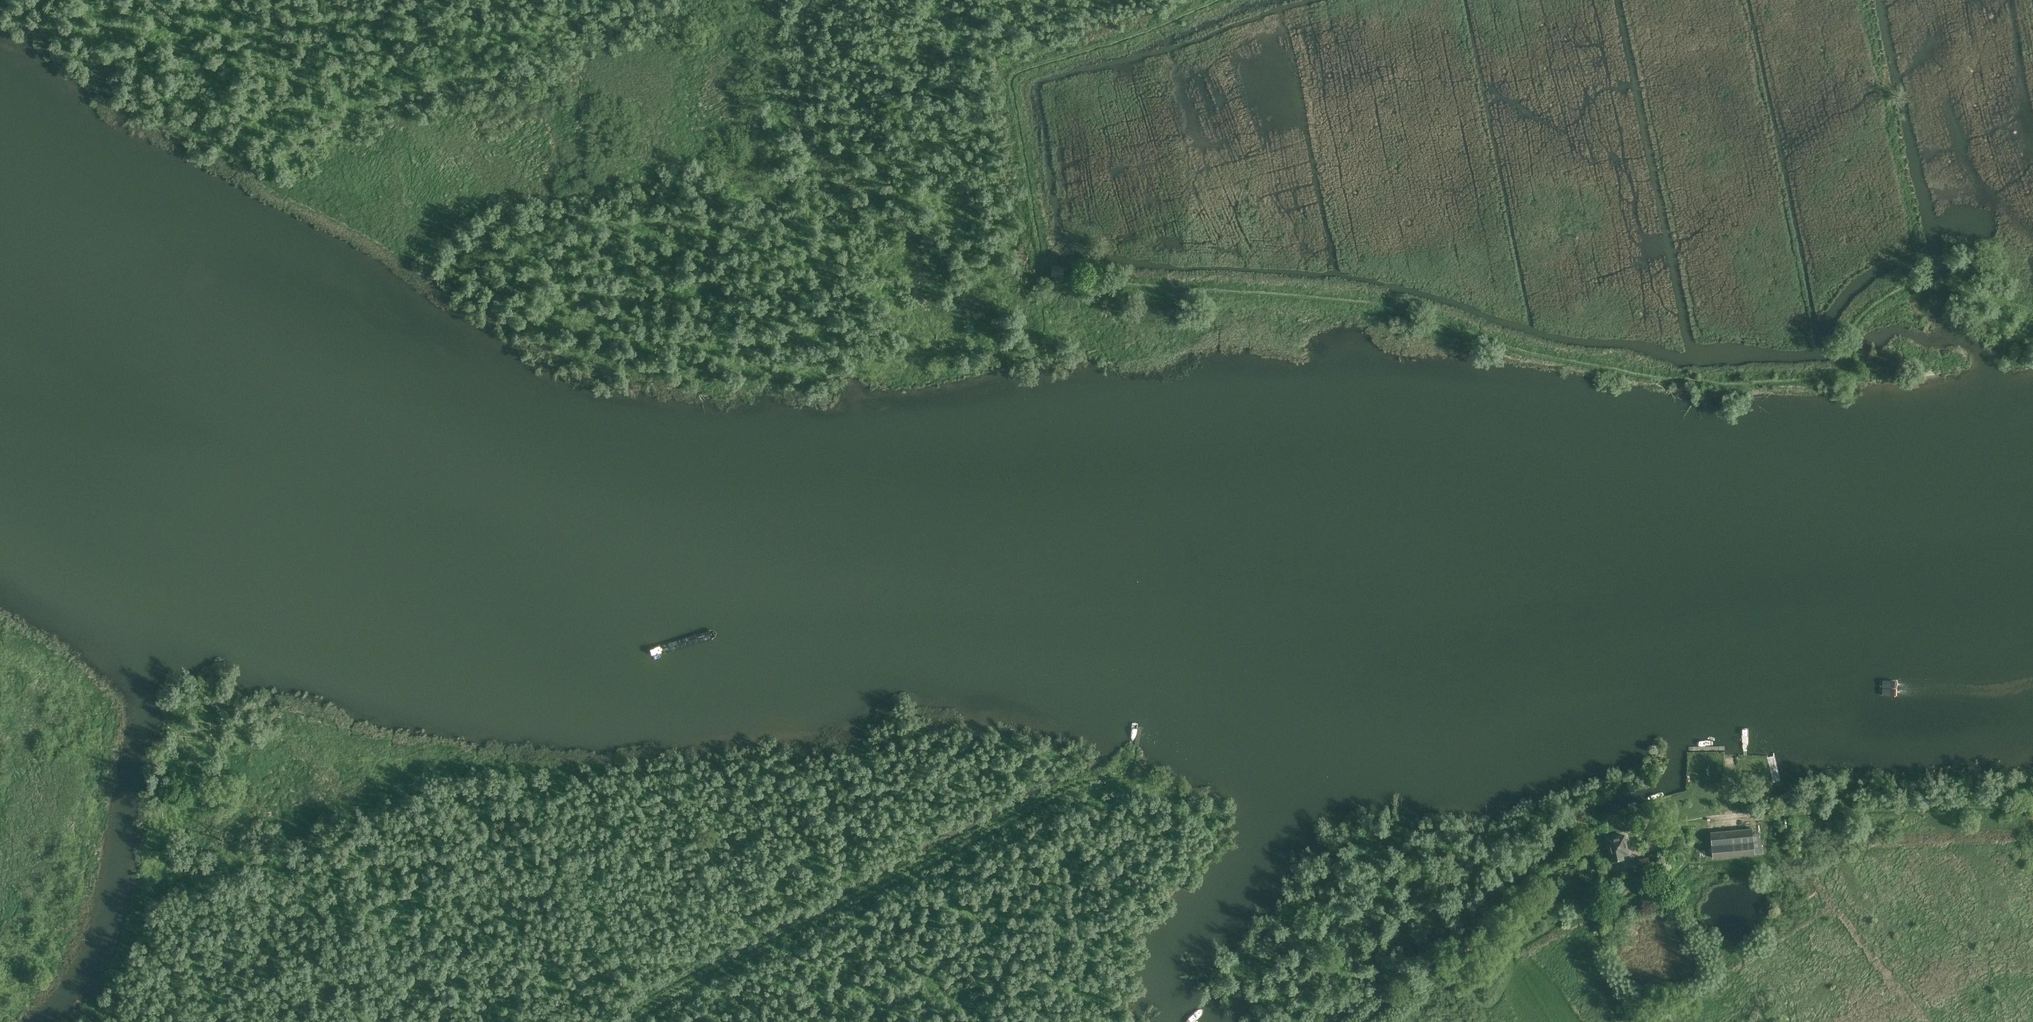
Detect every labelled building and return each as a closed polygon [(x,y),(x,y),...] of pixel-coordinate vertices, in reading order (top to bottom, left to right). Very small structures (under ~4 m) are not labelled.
[(1063,278),(1064,266),(1051,265),(1050,277),(1063,278)] [(1711,833),(1712,843),(1714,858),(1764,853),(1762,833),(1753,834),(1753,829),(1711,833)] [(1609,839),(1614,861),(1624,859),(1623,854),(1628,853),(1625,836),(1609,839)] [(1649,857),(1638,860),(1640,866),(1650,864),(1649,857)]
